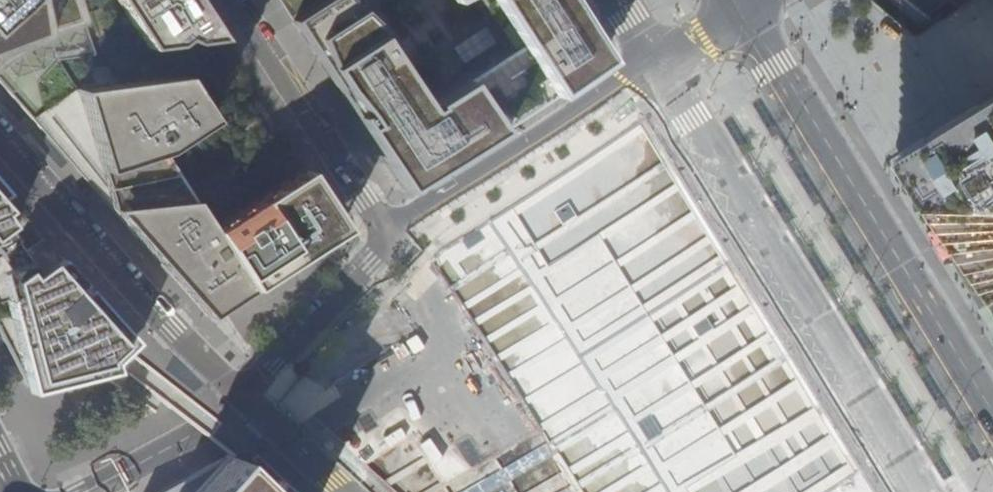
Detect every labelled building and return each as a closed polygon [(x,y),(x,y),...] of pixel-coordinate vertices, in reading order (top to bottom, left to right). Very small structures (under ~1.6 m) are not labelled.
[(36,33),(42,31),(76,23),(70,0),(0,0),(0,62),(36,33)] [(136,53),(219,36),(196,0),(107,0),(136,53)] [(289,19),(320,67),(367,140),(400,190),(492,131),(556,90),(597,63),(606,58),(570,0),(486,0),(508,48),(458,80),(426,101),(381,30),(361,0),(318,0),(289,19)] [(42,31),(36,33),(0,62),(0,82),(15,99),(31,118),(81,94),(42,31)] [(81,94),(31,118),(62,153),(140,241),(144,237),(191,297),(206,316),(277,270),(333,234),(343,227),(338,219),(308,174),(305,169),(212,229),(159,148),(208,116),(186,82),(150,80),(94,88),(81,94)] [(977,104),(898,153),(924,195),(929,205),(936,215),(939,221),(943,227),(949,236),(956,248),(963,259),(970,271),(976,281),(983,293),(992,308),(992,94),(977,104)] [(10,355),(26,386),(99,368),(100,367),(103,369),(107,371),(112,363),(109,361),(105,358),(113,348),(113,340),(113,332),(107,325),(111,321),(113,322),(116,319),(0,188),(0,336),(10,355)] [(222,461),(215,468),(192,491),(254,491),(222,461)]
